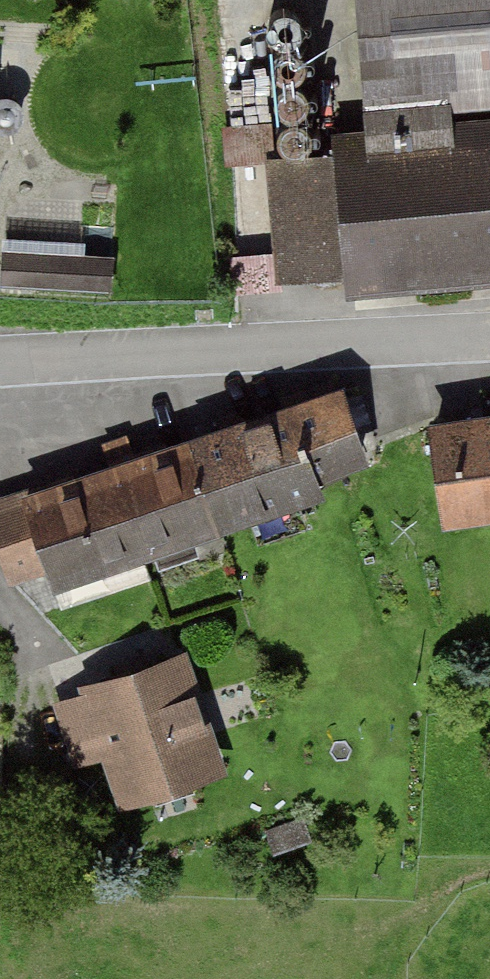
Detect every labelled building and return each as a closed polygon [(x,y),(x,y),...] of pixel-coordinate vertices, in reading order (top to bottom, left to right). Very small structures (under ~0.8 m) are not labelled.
[(379,106),(489,96),(489,0),(370,0),(379,106)] [(280,160),(290,273),(419,262),(422,296),(460,293),(456,258),(489,255),(489,141),(280,160)] [(9,233),(3,274),(112,290),(118,249),(9,233)] [(239,295),(284,302),(288,276),(244,269),(239,295)] [(339,392),(263,419),(291,499),(317,489),(312,473),(361,456),(339,392)] [(263,419),(191,443),(219,522),(291,499),(263,419)] [(434,427),(446,515),(489,509),(489,419),(434,427)] [(105,447),(114,468),(142,550),(219,522),(191,443),(133,463),(125,440),(105,447)] [(0,507),(0,550),(8,574),(46,562),(52,580),(142,550),(114,468),(0,507)] [(214,763),(179,658),(88,689),(91,697),(62,707),(78,756),(107,746),(124,794),(214,763)]
